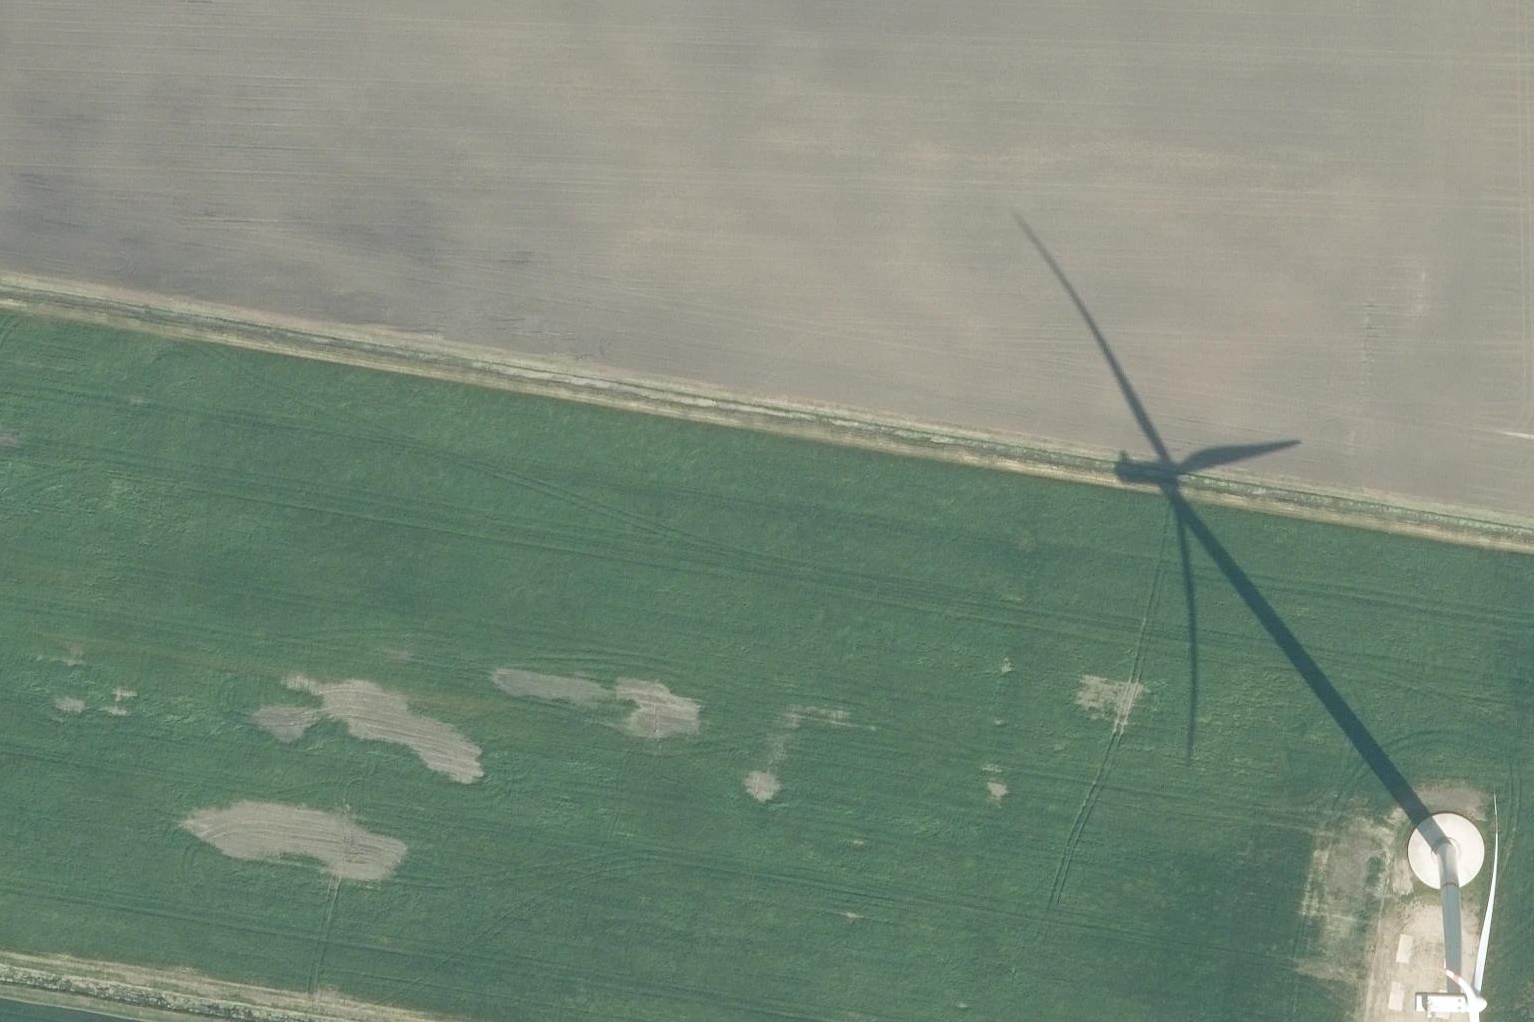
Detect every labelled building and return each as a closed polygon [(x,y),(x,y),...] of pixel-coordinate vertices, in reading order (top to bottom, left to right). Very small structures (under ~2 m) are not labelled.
[(1437,848),(1436,851),(1436,855),(1438,859),(1441,861),(1445,862),(1449,862),(1453,860),(1455,857),(1456,853),(1456,849),(1454,845),(1451,843),(1447,842),(1443,842),(1439,844),(1437,848)]
